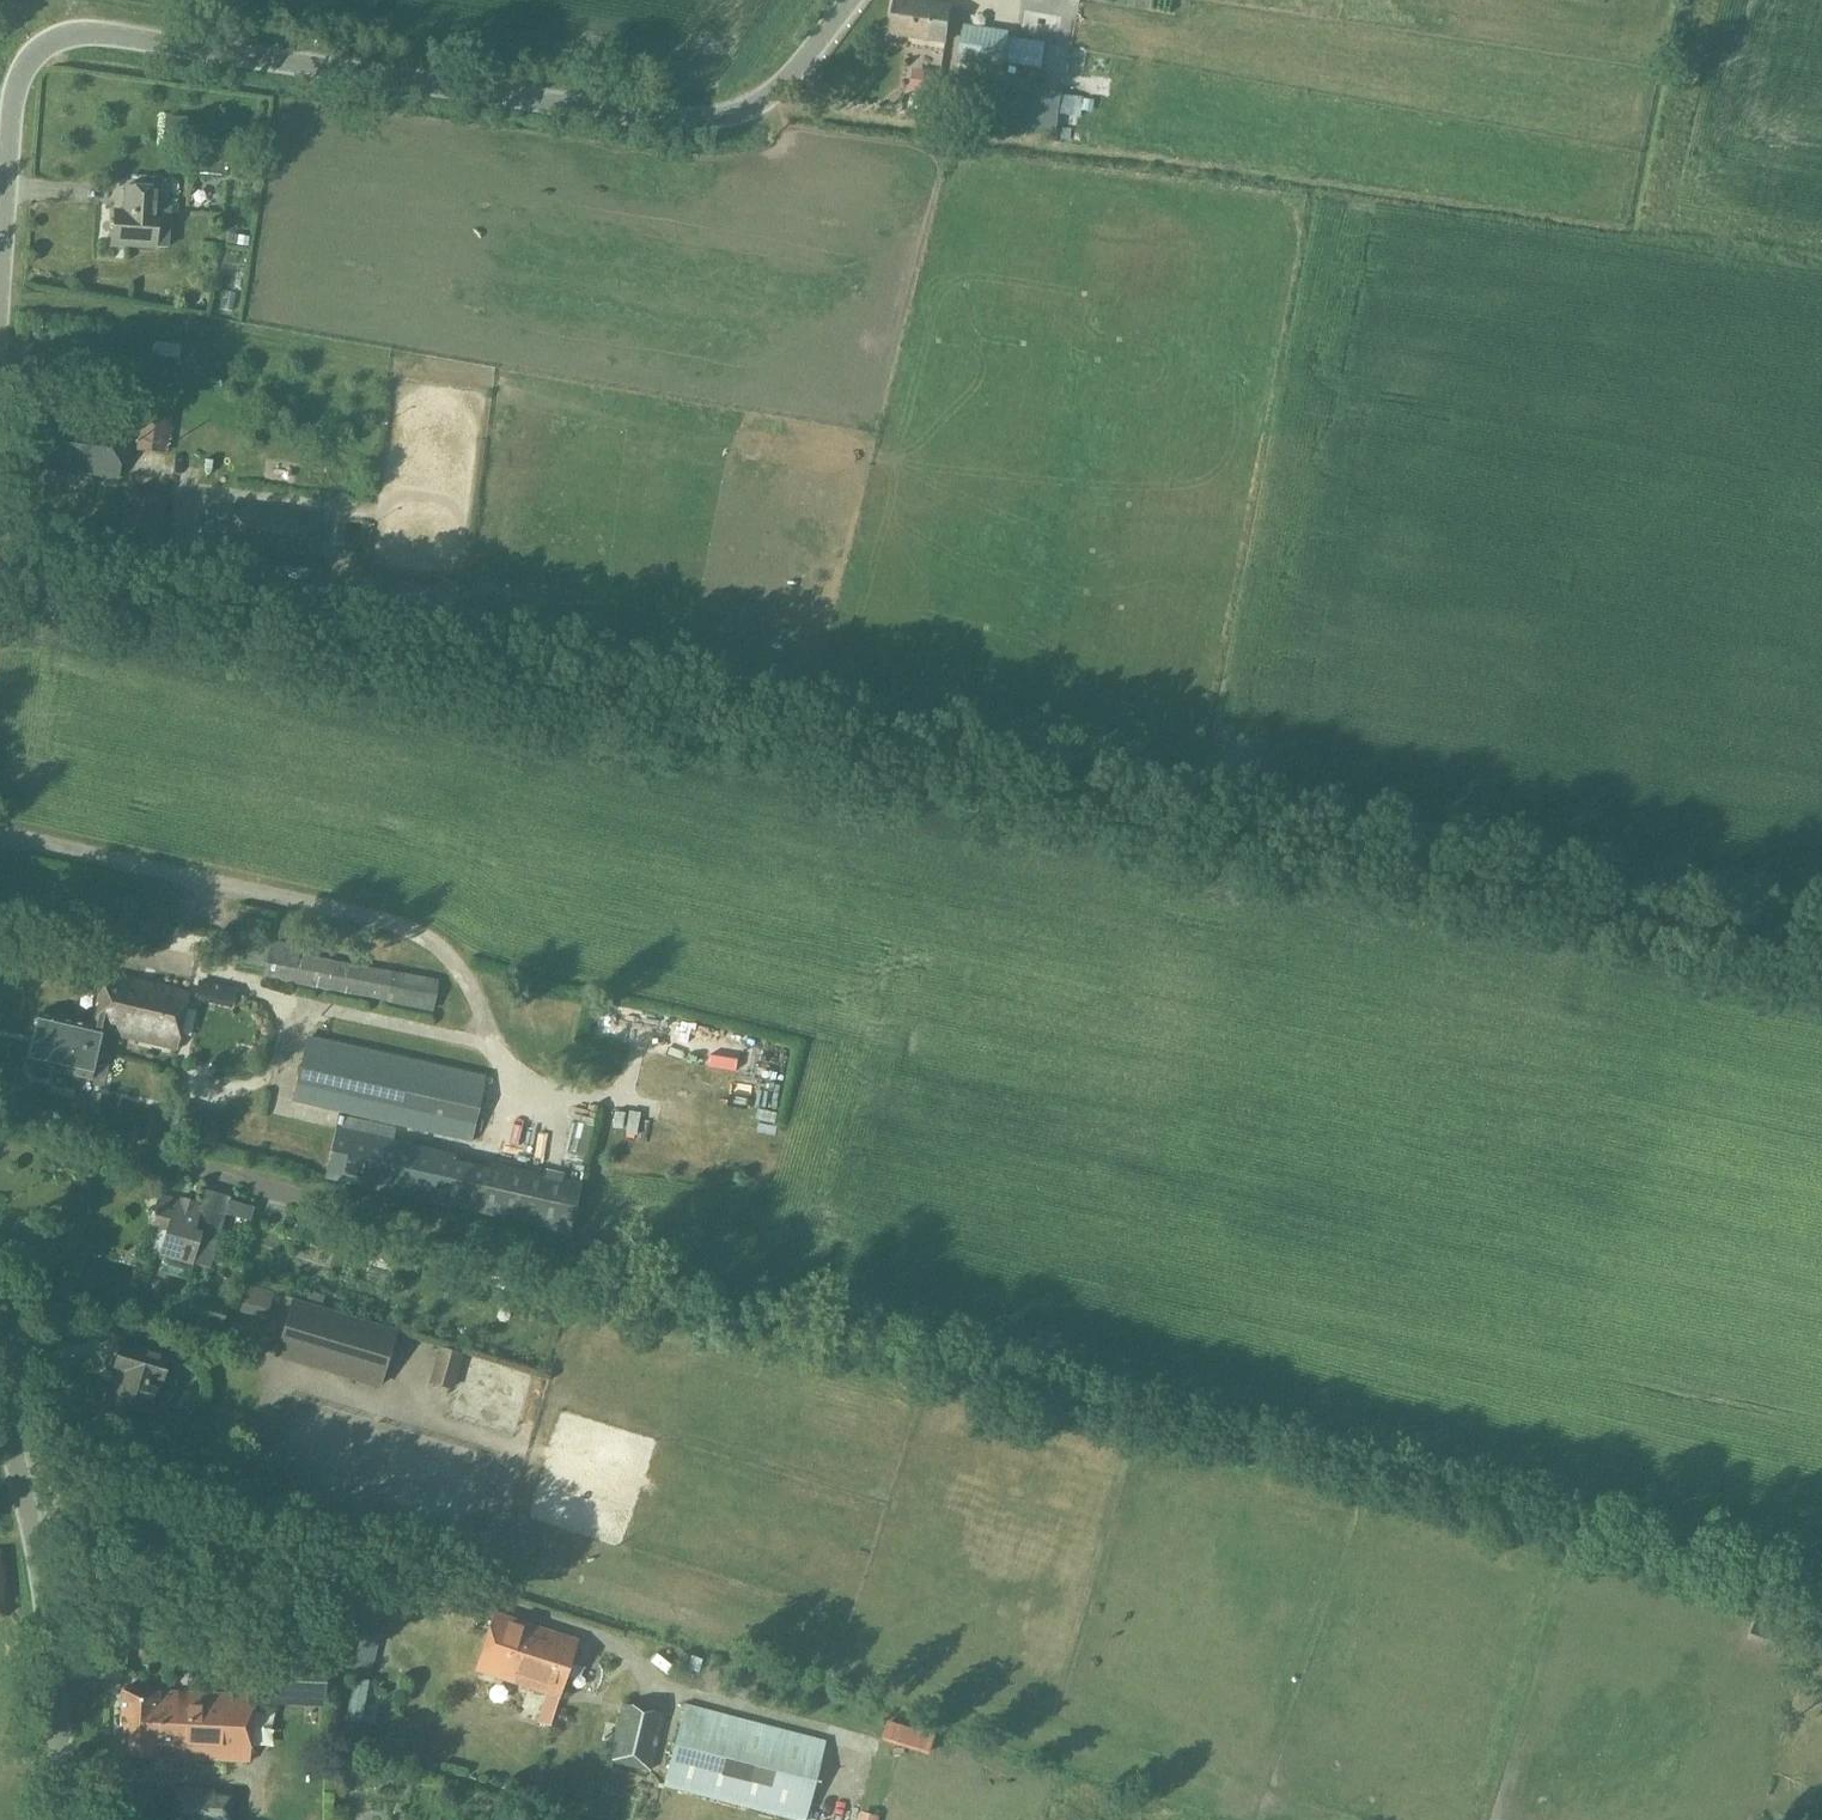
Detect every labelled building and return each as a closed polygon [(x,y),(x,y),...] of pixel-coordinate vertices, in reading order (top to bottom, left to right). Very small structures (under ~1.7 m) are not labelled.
[(946,44),(952,7),(900,0),(896,0),(891,37),(946,44)] [(1046,44),(1009,38),(1010,33),(964,26),(958,65),(1004,73),(1005,64),(1043,69),(1046,44)] [(936,95),(939,75),(914,71),(911,91),(936,95)] [(980,125),(1057,135),(1060,116),(1074,117),(1077,97),(985,85),(980,125)] [(932,102),(910,99),(909,111),(931,113),(932,102)] [(196,141),(194,175),(222,177),(223,165),(229,165),(230,150),(235,150),(235,145),(224,145),(224,143),(196,141)] [(114,246),(156,249),(160,192),(127,189),(125,215),(116,214),(114,246)] [(141,415),(141,449),(170,449),(169,414),(141,415)] [(119,479),(125,428),(53,418),(49,470),(119,479)] [(129,492),(123,537),(159,542),(165,497),(129,492)] [(302,938),(301,955),(299,955),(301,948),(271,942),(265,980),(434,1013),(439,982),(361,967),(363,950),(302,938)] [(38,1015),(32,1043),(75,1055),(76,1051),(83,1053),(84,1049),(97,1053),(101,1035),(178,1053),(189,990),(103,972),(94,1027),(38,1015)] [(196,995),(194,1005),(228,1012),(230,1001),(196,995)] [(293,1104),(472,1145),(487,1078),(308,1037),(293,1104)] [(75,1055),(32,1043),(26,1065),(91,1083),(97,1053),(84,1049),(83,1053),(76,1051),(75,1055)] [(643,1091),(655,1096),(664,1074),(653,1069),(643,1091)] [(92,1093),(88,1115),(105,1119),(110,1096),(92,1093)] [(491,1170),(454,1161),(455,1156),(336,1128),(325,1181),(443,1208),(444,1205),(482,1214),(483,1209),(498,1213),(503,1193),(486,1189),(491,1170)] [(211,1268),(219,1241),(195,1234),(202,1210),(160,1198),(151,1230),(168,1234),(161,1256),(193,1265),(193,1263),(211,1268)] [(343,1235),(341,1248),(356,1250),(358,1237),(343,1235)] [(364,1238),(360,1253),(396,1262),(400,1246),(364,1238)] [(194,1294),(185,1323),(221,1334),(229,1304),(194,1294)] [(292,1300),(275,1358),(381,1389),(398,1331),(292,1300)] [(153,1417),(168,1360),(124,1348),(116,1377),(120,1378),(112,1406),(153,1417)] [(465,1356),(444,1350),(433,1384),(454,1391),(465,1356)] [(486,1643),(569,1671),(578,1643),(495,1614),(486,1643)] [(355,1668),(384,1674),(390,1643),(362,1637),(355,1668)] [(569,1671),(486,1643),(477,1673),(559,1699),(569,1671)] [(245,1645),(216,1644),(214,1671),(244,1672),(245,1645)] [(321,1701),(321,1674),(262,1676),(263,1703),(321,1701)] [(354,1681),(348,1717),(363,1720),(369,1683),(354,1681)] [(500,1683),(485,1693),(495,1707),(509,1697),(500,1683)] [(122,1692),(120,1725),(251,1731),(252,1698),(122,1692)] [(623,1705),(609,1762),(652,1773),(666,1717),(623,1705)] [(664,1787),(788,1819),(807,1819),(827,1744),(686,1705),(664,1787)] [(549,1727),(553,1713),(539,1708),(535,1722),(549,1727)] [(869,1714),(867,1725),(901,1731),(903,1720),(869,1714)] [(251,1731),(120,1725),(119,1758),(156,1759),(175,1760),(249,1763),(251,1731)] [(407,1741),(393,1738),(389,1752),(404,1755),(407,1741)] [(236,1794),(173,1792),(172,1819),(235,1819),(236,1794)] [(876,1810),(858,1805),(853,1819),(873,1819),(876,1810)]
